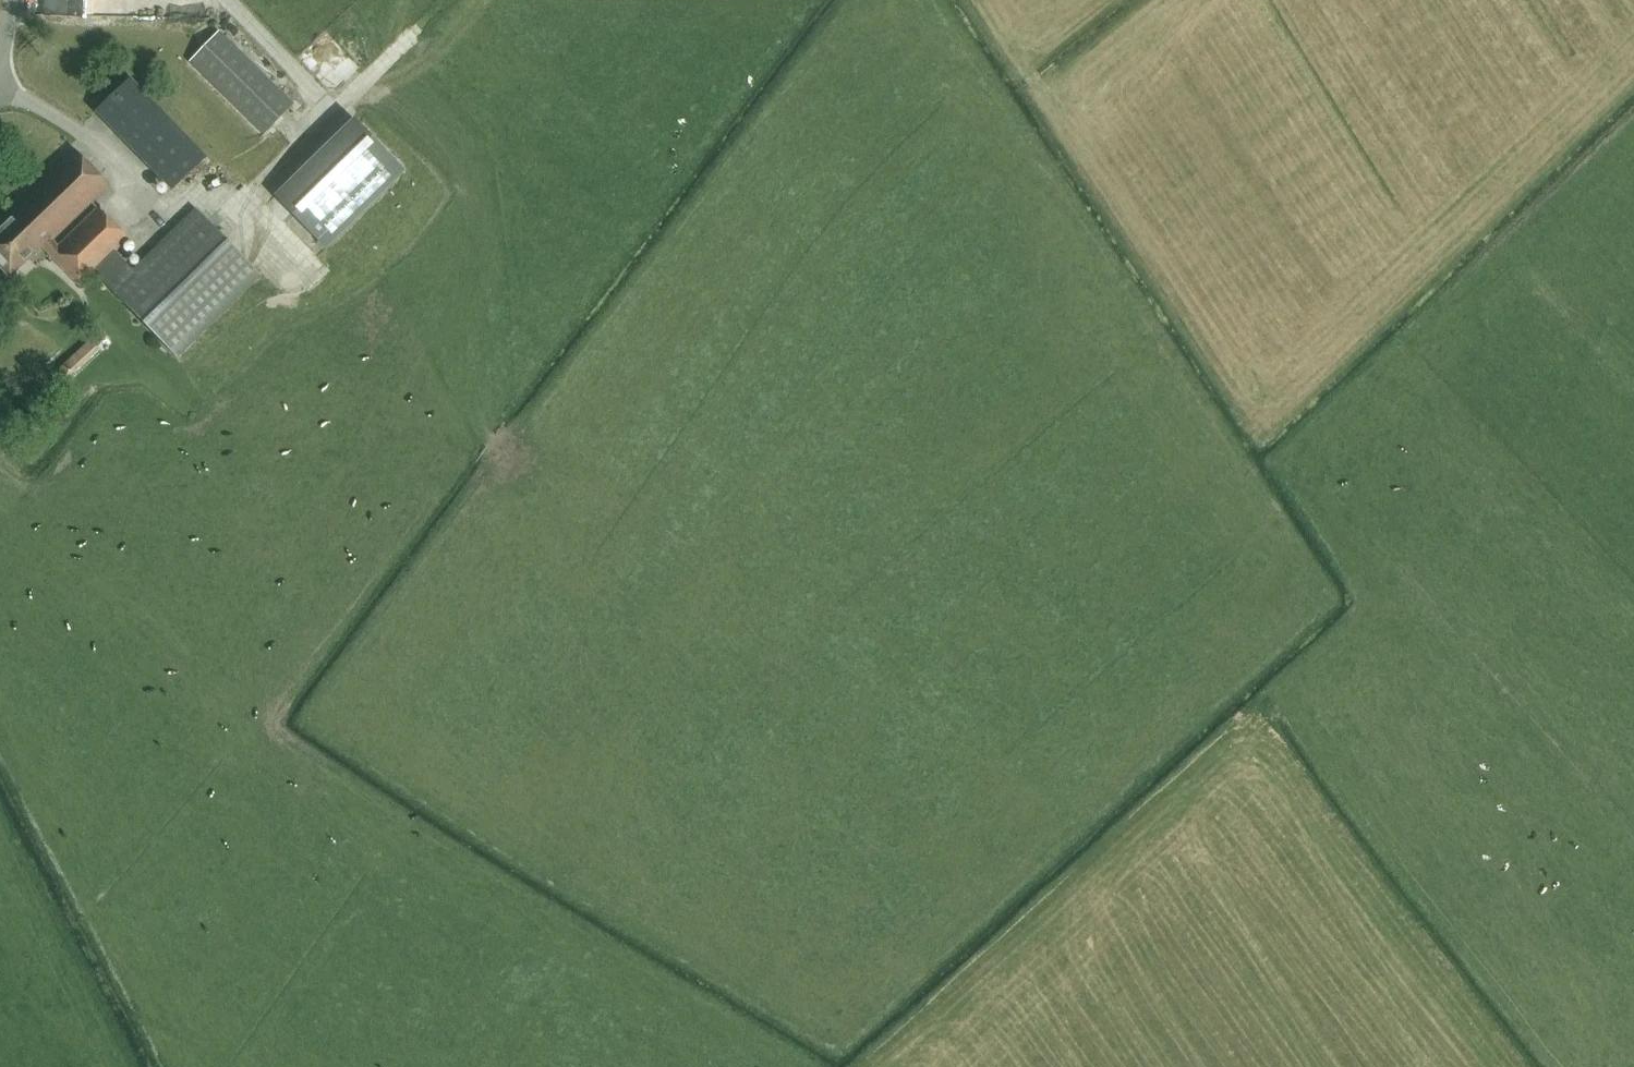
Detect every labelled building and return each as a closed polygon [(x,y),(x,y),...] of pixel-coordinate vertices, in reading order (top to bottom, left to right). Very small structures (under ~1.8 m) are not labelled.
[(292,105),(219,34),(189,64),(262,136),(292,105)] [(205,158),(130,80),(96,113),(171,191),(205,158)] [(404,170),(357,121),(277,199),(324,247),(404,170)] [(115,252),(127,240),(97,209),(58,247),(53,241),(107,188),(72,152),(11,211),(15,215),(0,229),(0,267),(9,276),(40,247),(79,287),(94,273),(177,357),(261,275),(196,209),(133,271),(115,252)] [(281,243),(312,276),(325,264),(294,231),(281,243)] [(68,380),(99,350),(90,340),(58,369),(68,380)]
